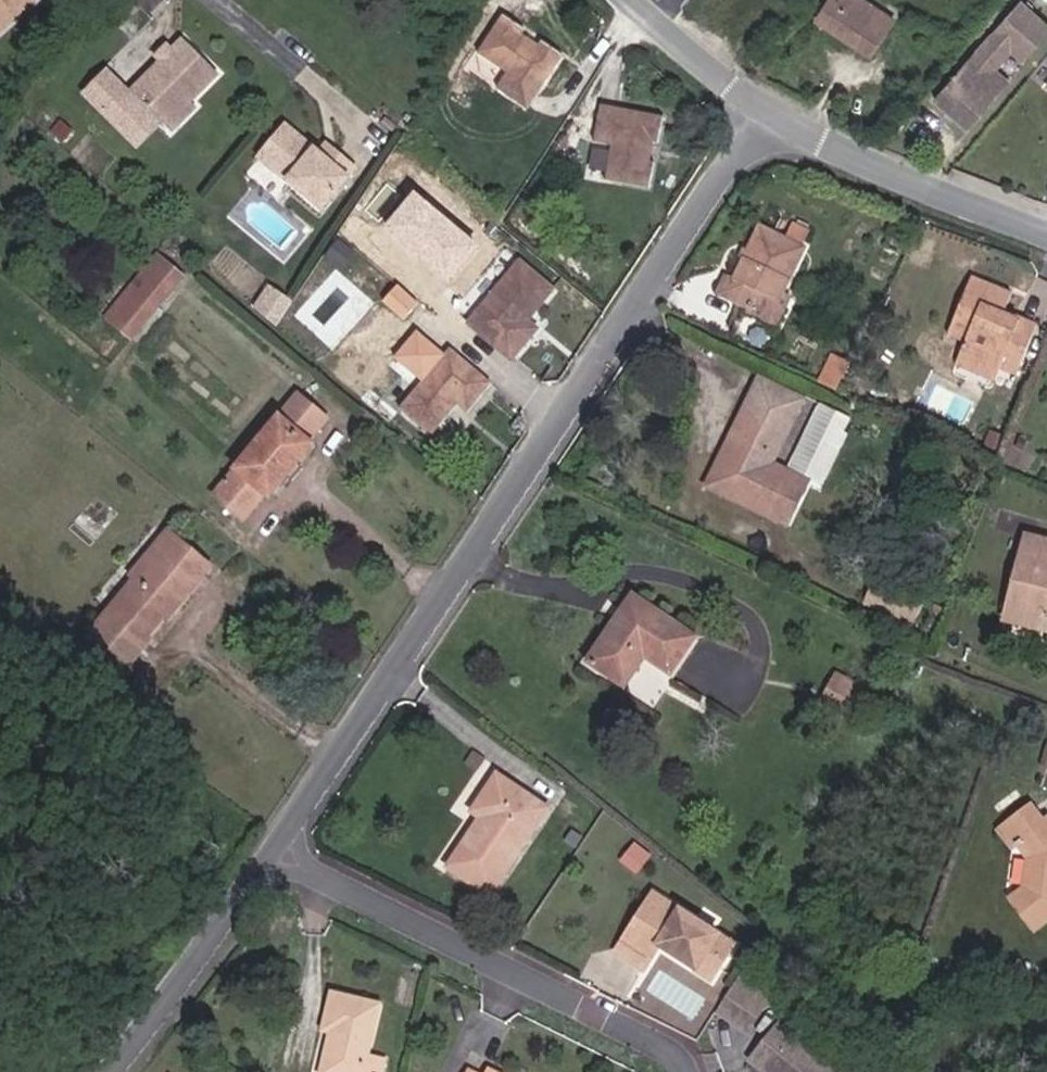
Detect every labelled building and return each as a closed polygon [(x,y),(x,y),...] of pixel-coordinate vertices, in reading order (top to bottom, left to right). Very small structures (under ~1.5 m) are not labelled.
[(14,12),(25,24),(41,9),(32,0),(0,0),(0,25),(14,12)] [(862,0),(838,0),(822,21),(871,55),(895,23),(862,0)] [(14,12),(0,25),(0,40),(4,44),(25,24),(14,12)] [(523,38),(528,31),(506,17),(481,55),(510,74),(500,90),(529,109),(564,55),(544,43),(540,49),(523,38)] [(156,121),(184,97),(186,100),(214,74),(181,40),(128,92),(156,121)] [(965,76),(963,74),(935,103),(971,134),(998,103),(992,98),(1004,84),(978,62),(965,76)] [(186,100),(184,97),(156,121),(164,130),(191,105),(186,100)] [(668,121),(607,111),(602,149),(615,151),(610,186),(656,193),(660,169),(655,168),(658,147),(664,148),(668,121)] [(337,155),(327,166),(317,158),(286,132),(262,162),(321,211),(355,170),(337,155)] [(337,155),(327,147),(317,158),(327,166),(337,155)] [(478,242),(413,190),(381,230),(447,281),(478,242)] [(357,227),(373,239),(379,231),(364,219),(357,227)] [(775,311),(785,292),(810,243),(771,224),(744,277),(737,272),(727,291),(753,304),(758,308),(761,304),(775,311)] [(322,260),(338,275),(356,250),(346,241),(338,235),(322,260)] [(939,252),(926,247),(919,264),(932,269),(939,252)] [(189,283),(162,263),(112,322),(139,343),(189,283)] [(558,290),(526,264),(479,320),(522,355),(546,325),(536,316),(558,290)] [(988,280),(970,273),(966,283),(984,289),(988,280)] [(984,289),(966,283),(950,326),(968,336),(962,355),(999,369),(1006,350),(1024,357),(1036,324),(1022,319),(1019,326),(995,317),(998,308),(1005,311),(1013,289),(988,280),(984,289)] [(277,328),(292,307),(273,291),(257,311),(277,328)] [(779,325),(793,296),(785,292),(775,311),(761,304),(758,308),(753,304),(750,310),(779,325)] [(493,385),(453,351),(446,358),(416,331),(394,356),(425,383),(401,409),(433,435),(459,406),(468,414),(493,385)] [(995,379),(999,369),(962,355),(958,365),(995,379)] [(846,363),(833,357),(825,373),(838,379),(846,363)] [(808,400),(763,378),(708,487),(789,528),(809,487),(773,469),(808,400)] [(302,402),(237,478),(269,504),(275,509),(324,455),(317,450),(334,429),(302,402)] [(249,526),(269,504),(237,478),(219,500),(249,526)] [(114,618),(150,646),(167,625),(172,629),(217,573),(171,534),(156,552),(165,559),(144,583),(114,618)] [(1011,611),(1046,620),(1046,543),(1030,539),(1011,611)] [(144,583),(165,559),(156,552),(135,576),(144,583)] [(880,577),(865,607),(914,632),(929,601),(880,577)] [(581,660),(613,680),(629,654),(664,676),(690,637),(632,600),(617,622),(608,617),(581,660)] [(1008,624),(1046,635),(1046,620),(1011,611),(1008,624)] [(153,649),(150,646),(114,618),(97,639),(134,671),(153,649)] [(865,698),(870,689),(843,674),(838,684),(865,698)] [(838,684),(828,701),(855,716),(865,698),(838,684)] [(851,723),(855,716),(828,701),(824,707),(851,723)] [(448,870),(487,895),(543,810),(491,775),(469,810),(482,818),(448,870)] [(1036,807),(1005,828),(1016,843),(1022,839),(1036,858),(1030,885),(1015,895),(1037,927),(1046,920),(1046,822),(1036,807)] [(736,948),(657,896),(619,953),(647,971),(655,958),(653,948),(648,945),(652,941),(699,972),(707,960),(722,970),(736,948)] [(714,981),(722,970),(707,960),(699,972),(714,981)] [(748,1033),(767,1004),(738,985),(718,1015),(748,1033)] [(332,989),(325,1023),(338,1026),(336,1040),(329,1039),(323,1071),(384,1071),(388,1052),(371,1048),(381,998),(332,989)] [(755,1060),(770,1071),(845,1071),(830,1061),(822,1060),(805,1048),(806,1041),(783,1024),(755,1060)]
